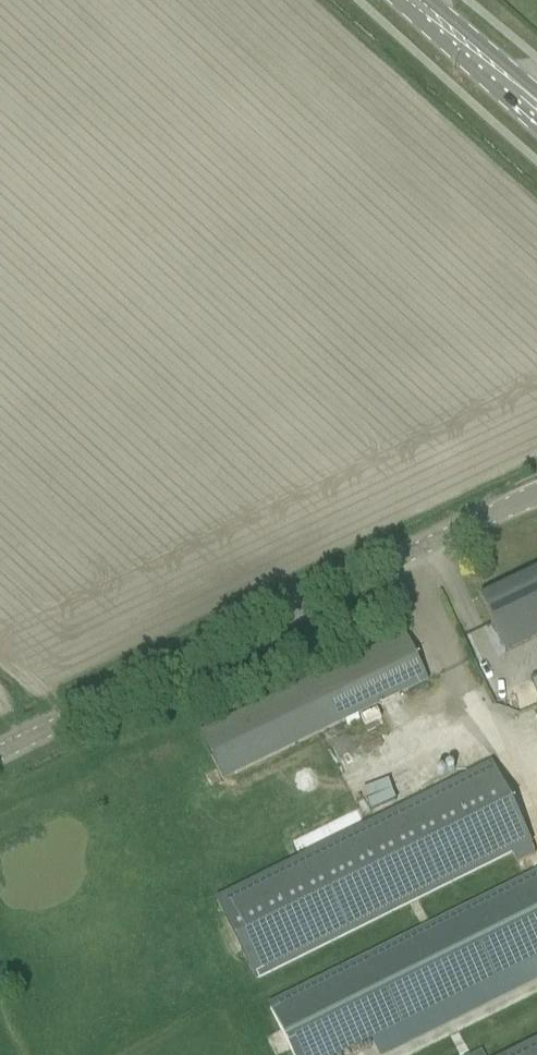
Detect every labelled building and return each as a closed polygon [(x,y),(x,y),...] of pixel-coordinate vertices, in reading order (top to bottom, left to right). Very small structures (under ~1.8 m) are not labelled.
[(489,619),(507,656),(536,642),(536,571),(479,599),(489,619)] [(238,775),(429,682),(406,635),(215,727),(238,775)] [(380,726),(330,748),(339,769),(389,747),(380,726)] [(533,847),(532,845),(502,785),(496,773),(492,764),(215,900),(256,983),(267,978),(513,856),(518,866),(530,860),(536,857),(531,847),(533,847)] [(375,788),(349,792),(352,815),(379,810),(375,788)] [(267,1008),(291,1054),(348,1054),(536,960),(536,873),(267,1008)] [(348,1054),(439,1054),(536,1007),(536,960),(348,1054)] [(508,1054),(536,1054),(536,1040),(508,1054)]
